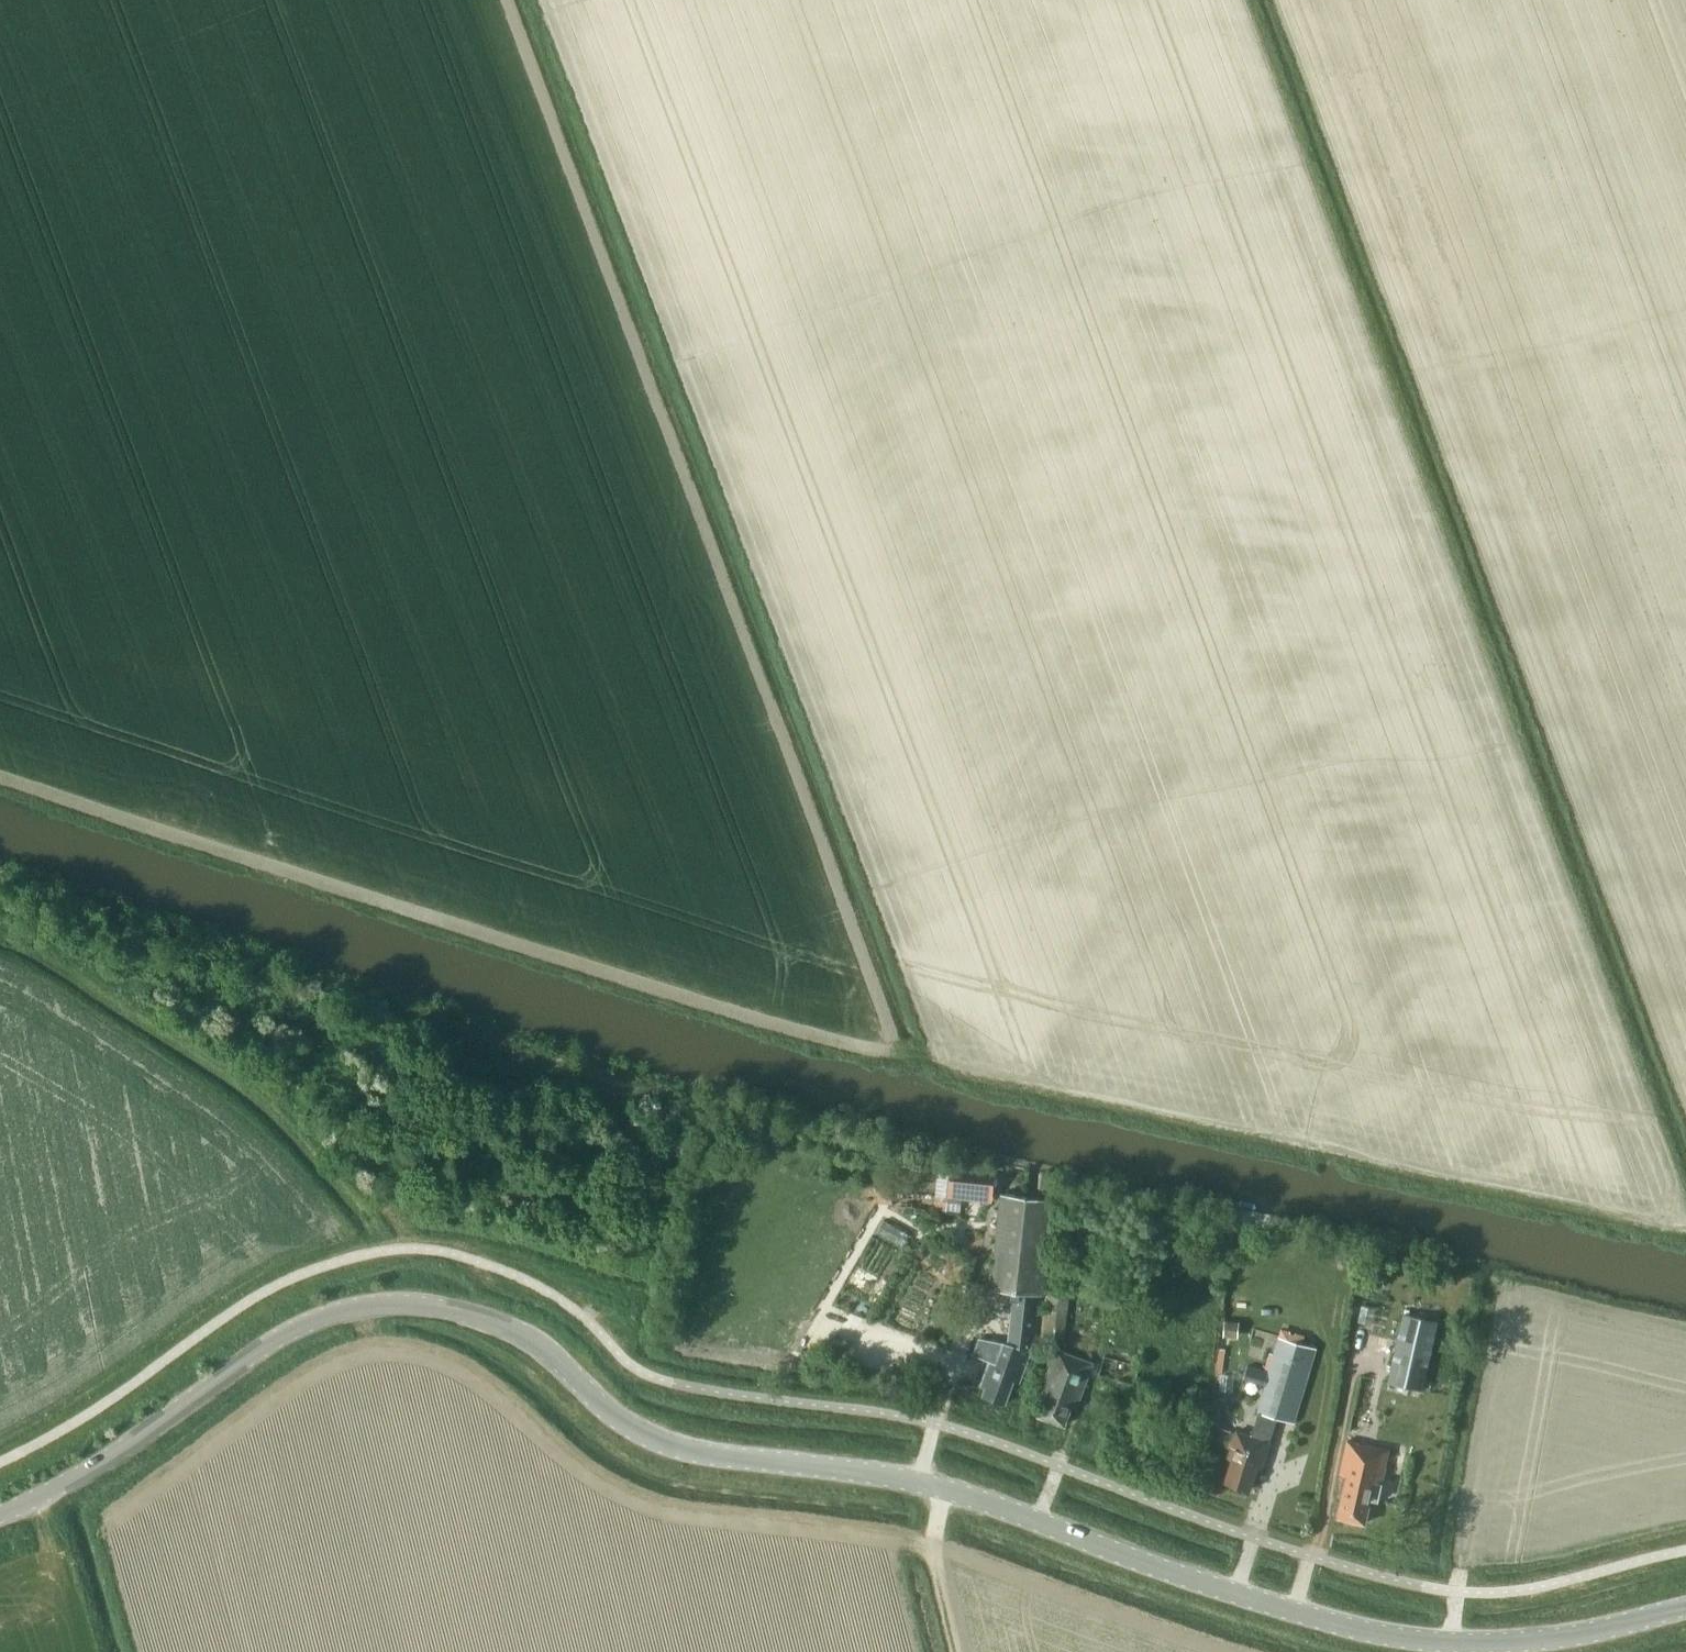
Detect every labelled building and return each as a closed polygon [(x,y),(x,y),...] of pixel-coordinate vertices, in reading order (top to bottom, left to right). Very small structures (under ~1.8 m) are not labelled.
[(994,1175),(972,1170),(970,1177),(953,1173),(947,1197),(991,1208),(996,1188),(991,1187),(994,1175)] [(989,1287),(1012,1290),(1007,1344),(1018,1346),(1016,1352),(996,1344),(983,1381),(989,1384),(985,1393),(1005,1400),(1014,1377),(1019,1379),(1029,1352),(1032,1352),(1040,1296),(1040,1293),(1044,1293),(1054,1198),(999,1193),(989,1287)] [(878,1232),(904,1244),(910,1232),(885,1219),(878,1232)] [(1069,1297),(1046,1294),(1040,1337),(1063,1340),(1069,1297)] [(1437,1319),(1402,1312),(1379,1425),(1415,1432),(1437,1319)] [(1240,1321),(1225,1319),(1223,1336),(1238,1338),(1240,1321)] [(1290,1331),(1281,1328),(1278,1337),(1282,1338),(1252,1433),(1236,1428),(1227,1455),(1231,1456),(1224,1480),(1250,1488),(1257,1464),(1261,1465),(1276,1416),(1292,1421),(1315,1349),(1302,1344),(1304,1335),(1295,1332),(1294,1334),(1290,1333),(1290,1331)] [(1095,1361),(1057,1346),(1039,1394),(1047,1397),(1041,1413),(1064,1422),(1074,1397),(1080,1399),(1095,1361)] [(1107,1356),(1105,1372),(1128,1375),(1130,1359),(1107,1356)] [(1390,1449),(1348,1440),(1341,1472),(1348,1474),(1338,1516),(1365,1522),(1370,1499),(1378,1500),(1390,1449)]
